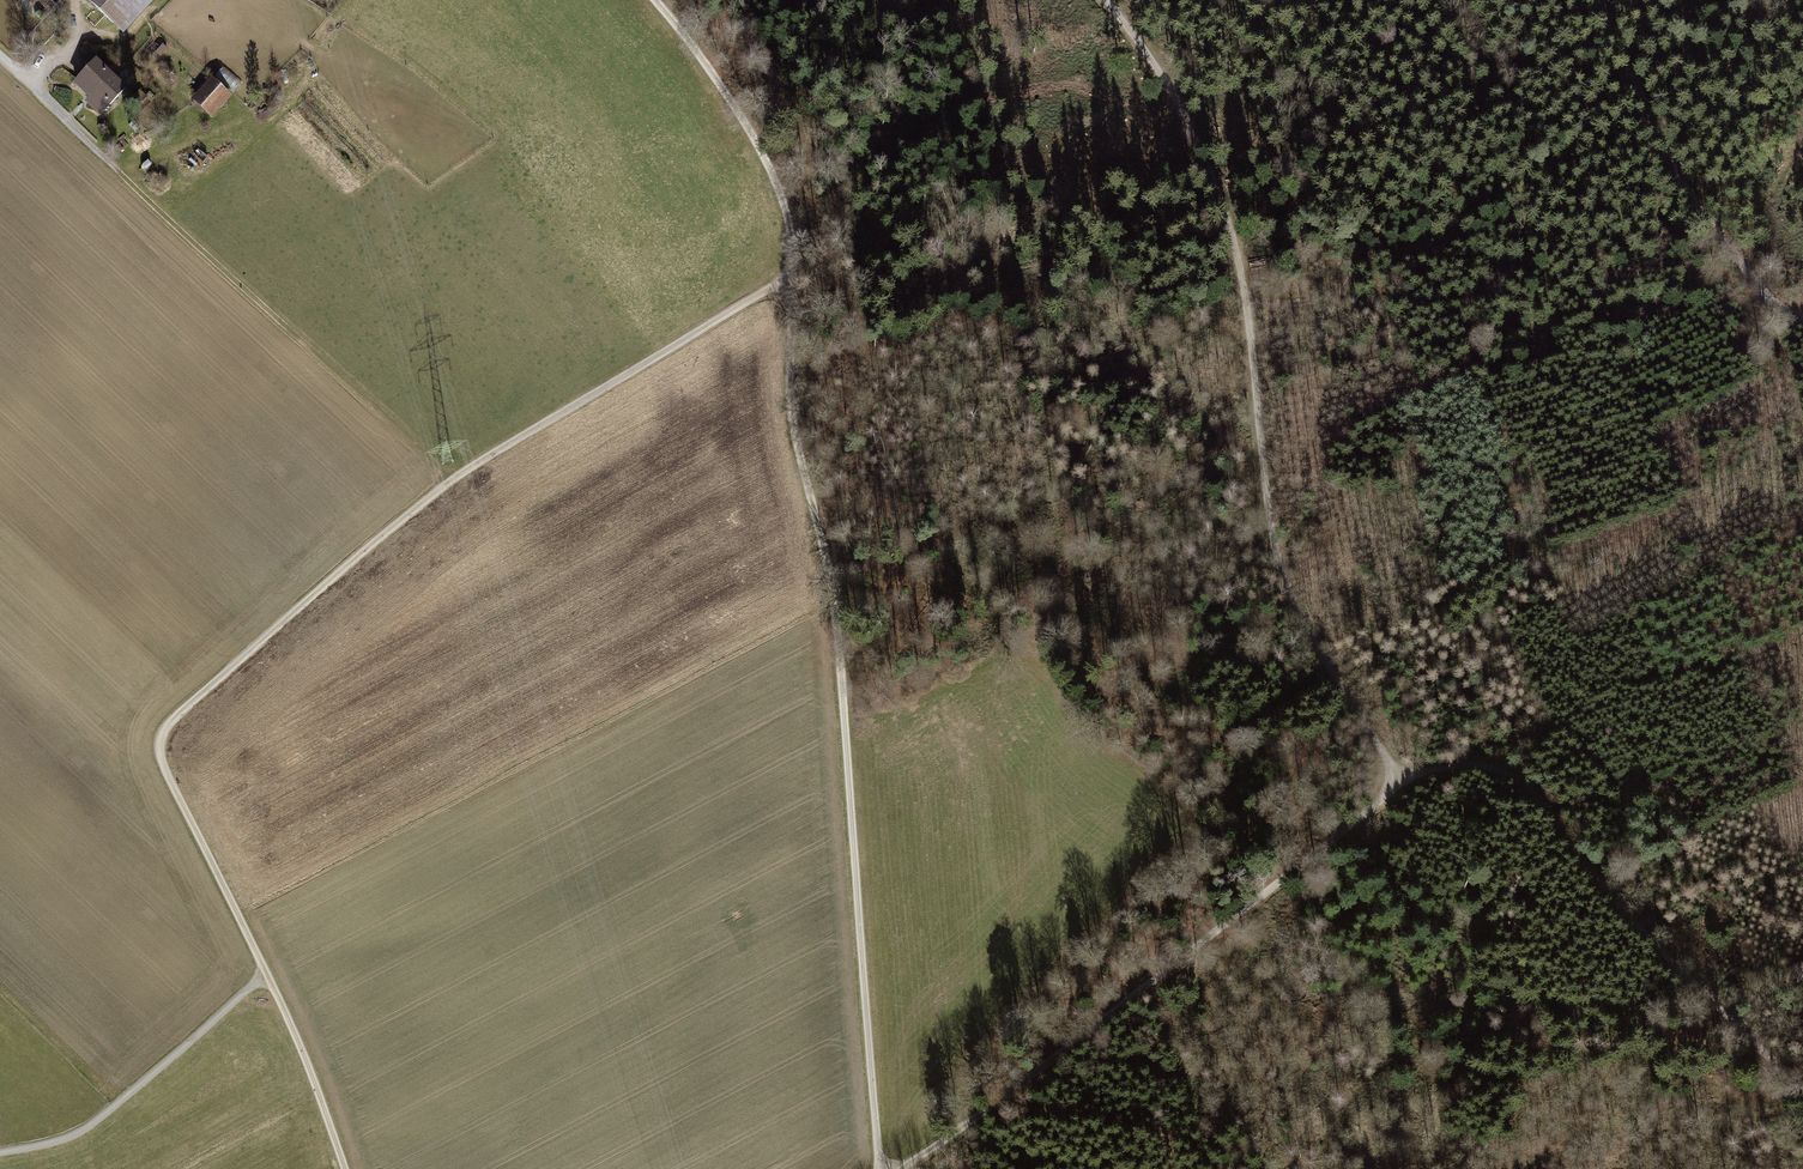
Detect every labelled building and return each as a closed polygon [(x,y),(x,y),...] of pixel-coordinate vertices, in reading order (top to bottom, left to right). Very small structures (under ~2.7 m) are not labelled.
[(121,36),(154,0),(81,0),(121,36)] [(93,59),(69,85),(101,113),(124,87),(93,59)] [(208,77),(188,99),(210,119),(230,96),(208,77)]
